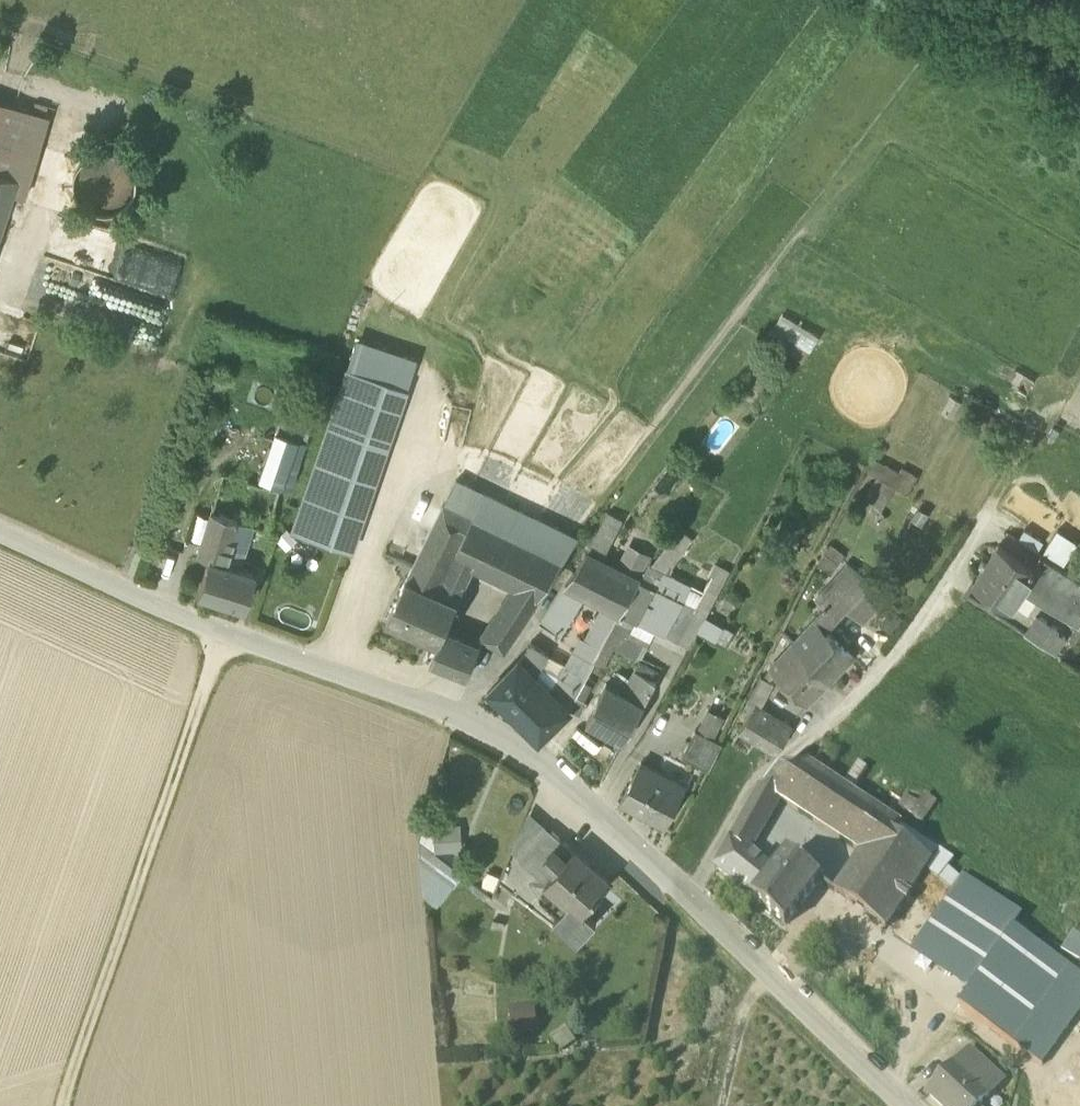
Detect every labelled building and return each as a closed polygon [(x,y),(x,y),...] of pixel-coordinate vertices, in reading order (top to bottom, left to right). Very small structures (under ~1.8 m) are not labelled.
[(34,162),(48,116),(0,101),(0,150),(34,162)] [(34,162),(0,150),(0,234),(13,195),(23,199),(34,162)] [(96,216),(110,216),(122,211),(131,200),(135,187),(132,173),(124,162),(111,156),(97,155),(85,161),(76,172),(72,185),(75,199),(84,210),(96,216)] [(79,263),(91,232),(60,221),(49,252),(79,263)] [(783,315),(777,325),(813,347),(820,337),(783,315)] [(813,347),(777,325),(768,340),(804,362),(813,347)] [(357,343),(331,417),(388,437),(412,362),(357,343)] [(963,402),(950,395),(941,413),(953,420),(963,402)] [(389,437),(388,437),(331,417),(330,417),(291,532),(350,552),(389,437)] [(260,477),(289,489),(304,443),(275,432),(260,477)] [(876,459),(869,473),(877,477),(897,487),(910,493),(919,476),(902,467),(900,472),(876,459)] [(877,477),(865,497),(881,513),(897,487),(877,477)] [(456,479),(445,503),(475,518),(508,534),(520,510),(456,479)] [(253,572),(261,575),(274,537),(276,532),(266,528),(279,490),(256,482),(250,501),(217,491),(197,555),(208,558),(208,556),(224,562),(237,520),(264,529),(253,571),(253,572)] [(422,549),(453,563),(475,518),(445,503),(422,549)] [(540,599),(564,561),(526,542),(538,519),(520,510),(508,534),(475,518),(453,563),(472,572),(474,567),(514,587),(540,599)] [(589,549),(602,556),(621,520),(608,513),(589,549)] [(579,539),(538,519),(526,542),(564,561),(579,539)] [(197,591),(242,605),(253,572),(253,571),(264,529),(237,520),(224,562),(208,556),(208,558),(197,591)] [(286,527),(274,537),(285,549),(297,538),(286,527)] [(680,528),(652,565),(664,571),(668,573),(694,539),(680,528)] [(1025,529),(1019,539),(1038,551),(1044,541),(1025,529)] [(1057,530),(1043,552),(1065,565),(1079,543),(1057,530)] [(616,569),(639,580),(650,564),(656,557),(629,544),(616,569)] [(1010,607),(1022,588),(1035,570),(1032,568),(998,545),(987,562),(985,560),(982,560),(978,565),(980,568),(982,569),(973,582),(1010,607)] [(813,579),(822,587),(844,561),(828,547),(818,564),(820,565),(813,579)] [(459,602),(472,572),(453,563),(422,549),(407,579),(459,602)] [(587,594),(605,604),(621,612),(639,580),(616,569),(586,553),(566,584),(587,594)] [(1040,555),(1033,566),(1046,575),(1053,564),(1040,555)] [(695,608),(678,641),(689,647),(697,631),(705,616),(730,570),(715,562),(708,575),(711,577),(705,590),(695,608)] [(650,564),(639,580),(655,588),(664,571),(652,565),(650,564)] [(1022,588),(1050,606),(1079,623),(1079,621),(1079,581),(1075,577),(1053,564),(1046,575),(1033,566),(1032,568),(1035,570),(1022,588)] [(847,610),(863,624),(885,599),(848,565),(826,590),(830,593),(847,611),(847,610)] [(664,571),(655,588),(684,602),(692,585),(668,573),(664,571)] [(387,620),(439,642),(443,633),(445,634),(459,602),(407,579),(387,620)] [(639,621),(678,641),(695,608),(684,602),(655,588),(639,580),(621,612),(639,621)] [(540,624),(561,637),(587,594),(566,584),(540,624)] [(684,602),(695,608),(705,590),(693,584),(692,585),(684,602)] [(505,652),(540,599),(514,587),(479,639),(505,652)] [(825,610),(794,643),(831,683),(854,659),(827,632),(847,611),(830,593),(820,605),(825,610)] [(602,649),(621,612),(605,604),(585,640),(602,649)] [(639,621),(621,612),(602,649),(595,662),(604,667),(614,648),(621,636),(628,640),(631,636),(639,621)] [(725,627),(705,616),(697,631),(717,642),(725,627)] [(1065,638),(1035,618),(1025,633),(1055,653),(1065,638)] [(431,661),(450,668),(461,641),(445,634),(443,633),(439,642),(431,661)] [(648,646),(631,636),(628,640),(621,636),(614,648),(636,660),(642,658),(648,646)] [(573,651),(594,662),(595,662),(602,649),(585,640),(580,637),(573,651)] [(479,647),(461,641),(450,668),(468,675),(479,647)] [(808,707),(831,683),(794,643),(770,671),(808,707)] [(531,644),(520,660),(536,676),(541,668),(549,655),(531,644)] [(580,689),(587,677),(594,662),(573,651),(566,664),(558,677),(572,685),(580,689)] [(566,664),(549,655),(541,668),(558,677),(566,664)] [(558,677),(541,668),(536,676),(520,660),(489,692),(540,741),(571,710),(569,709),(559,698),(572,685),(558,677)] [(636,670),(657,681),(660,674),(639,663),(636,670)] [(587,721),(625,742),(657,681),(636,670),(624,693),(607,684),(587,721)] [(774,685),(760,677),(748,700),(763,707),(774,685)] [(572,685),(559,698),(569,709),(580,689),(572,685)] [(755,742),(777,755),(792,729),(755,707),(732,744),(748,753),(755,742)] [(708,708),(697,730),(715,739),(726,717),(708,708)] [(682,757),(709,771),(723,743),(715,739),(697,730),(696,729),(682,757)] [(811,765),(825,775),(836,758),(821,749),(811,765)] [(780,800),(861,853),(875,862),(900,824),(801,759),(764,787),(780,800)] [(622,803),(666,826),(686,787),(642,765),(622,803)] [(748,853),(780,800),(764,787),(762,786),(715,868),(753,899),(773,873),(748,853)] [(919,805),(912,816),(923,823),(938,802),(926,794),(919,805)] [(900,808),(912,816),(919,805),(907,797),(900,808)] [(523,860),(550,829),(528,810),(511,850),(523,860)] [(938,880),(952,890),(959,880),(946,872),(954,861),(938,851),(938,850),(900,824),(875,862),(861,853),(834,892),(885,928),(904,901),(907,903),(911,898),(908,895),(925,870),(938,880)] [(523,860),(546,881),(574,850),(550,829),(523,860)] [(462,873),(419,840),(423,896),(438,905),(462,873)] [(610,882),(574,850),(546,881),(552,885),(540,898),(559,915),(554,920),(578,942),(597,922),(584,911),(610,882)] [(753,899),(785,925),(821,880),(788,854),(773,873),(753,899)] [(960,1005),(1015,1045),(1069,970),(1008,928),(1015,917),(979,892),(959,880),(952,890),(911,947),(938,965),(971,989),(960,1005)] [(1061,949),(1079,962),(1079,960),(1079,935),(1074,931),(1061,949)] [(1069,970),(1015,1045),(1042,1064),(1079,1010),(1079,978),(1069,970)] [(535,1028),(534,1006),(509,1007),(511,1030),(535,1028)] [(575,1041),(566,1029),(550,1040),(558,1052),(575,1041)] [(972,1047),(955,1065),(972,1080),(982,1069),(998,1083),(1004,1076),(972,1047)] [(943,1105),(977,1105),(978,1105),(988,1095),(998,1083),(982,1069),(972,1080),(955,1065),(929,1093),(943,1105)]
